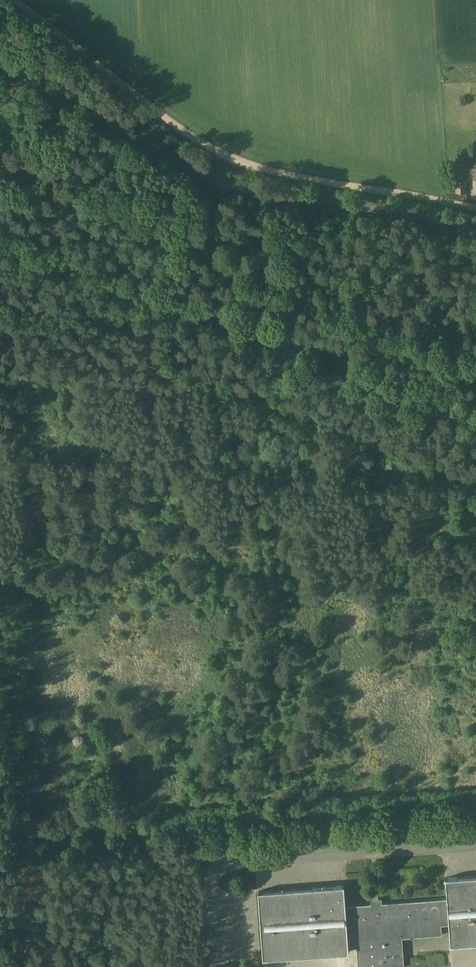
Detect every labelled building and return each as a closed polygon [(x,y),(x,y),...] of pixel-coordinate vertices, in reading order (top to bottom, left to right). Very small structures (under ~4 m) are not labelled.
[(455,167),(455,181),(456,193),(467,193),(467,180),(464,180),(463,167),(455,167)] [(359,966),(405,966),(402,938),(442,935),(442,925),(450,924),(451,945),(475,943),(475,876),(446,878),(448,898),(346,906),(345,885),(259,891),(264,958),(350,952),(349,948),(357,947),(359,966)]
